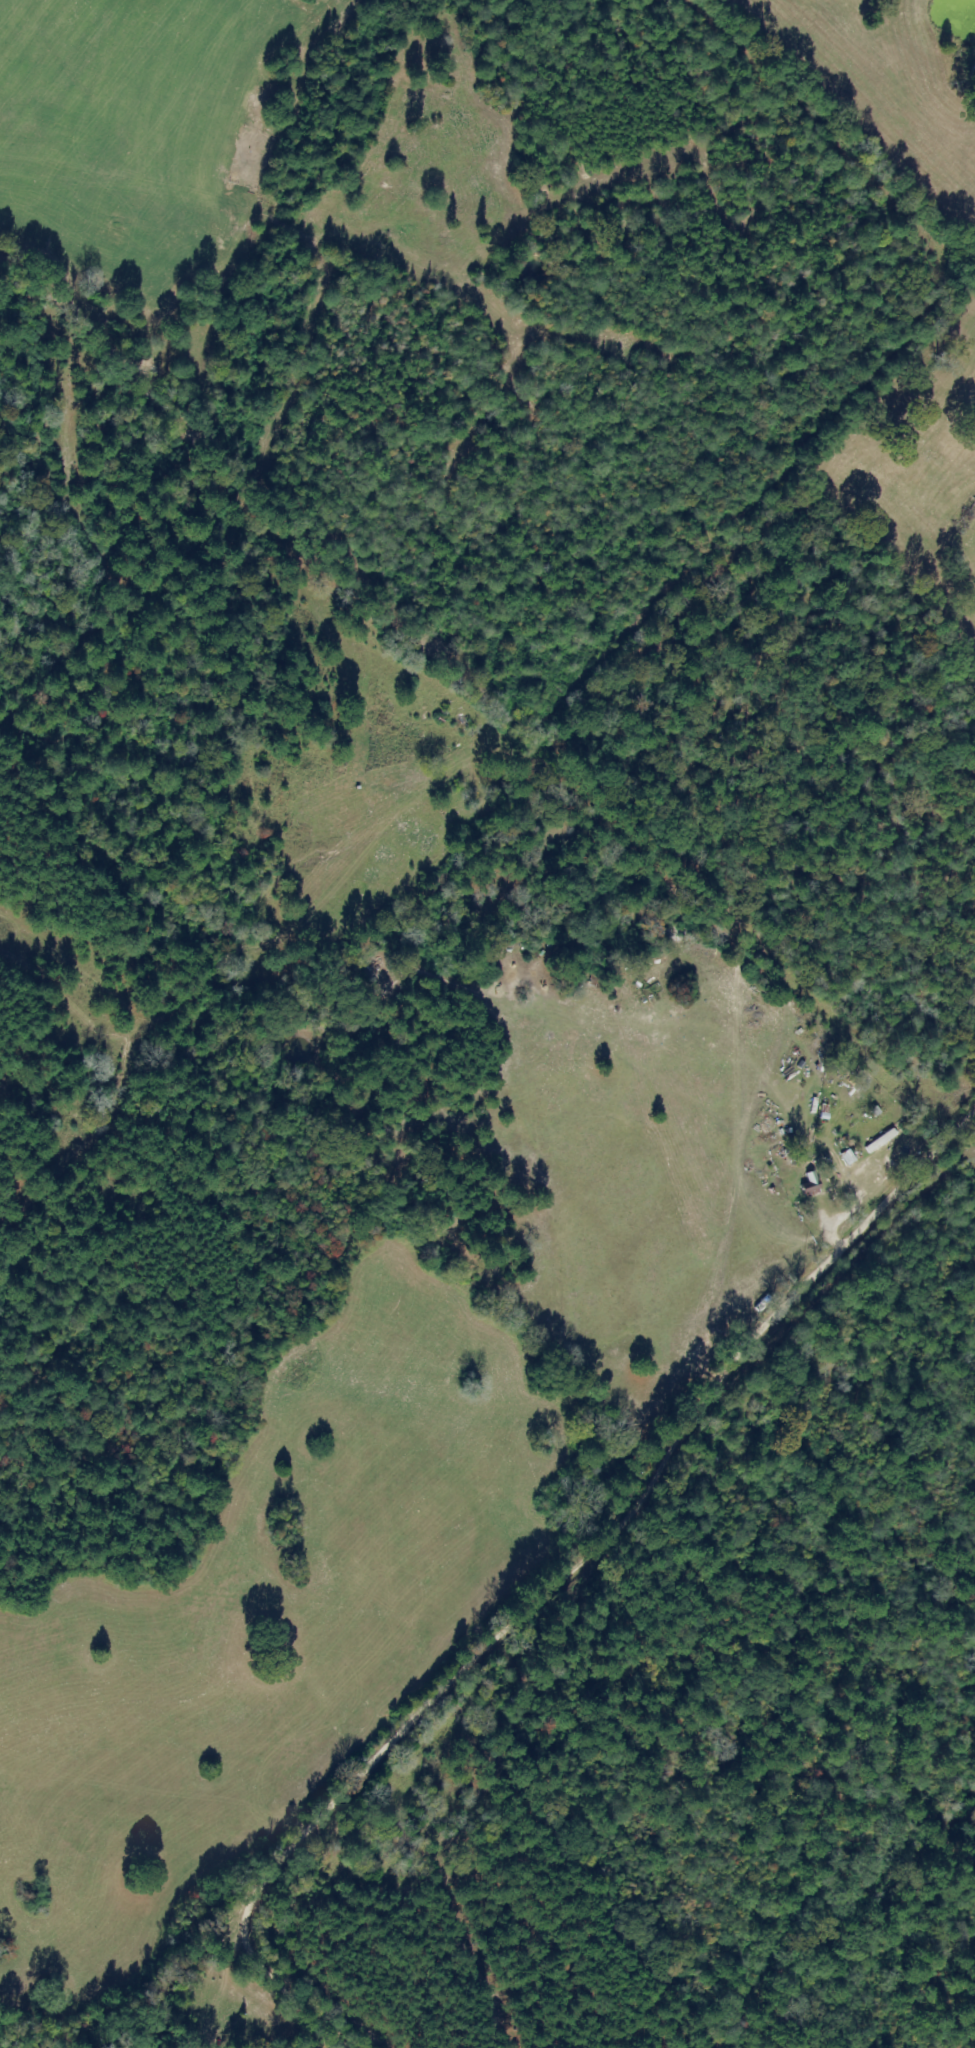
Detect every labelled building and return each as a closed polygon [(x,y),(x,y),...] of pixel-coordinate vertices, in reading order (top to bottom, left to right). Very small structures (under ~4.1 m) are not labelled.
[(845,1154),(851,1167),(861,1162),(855,1149),(845,1154)]
